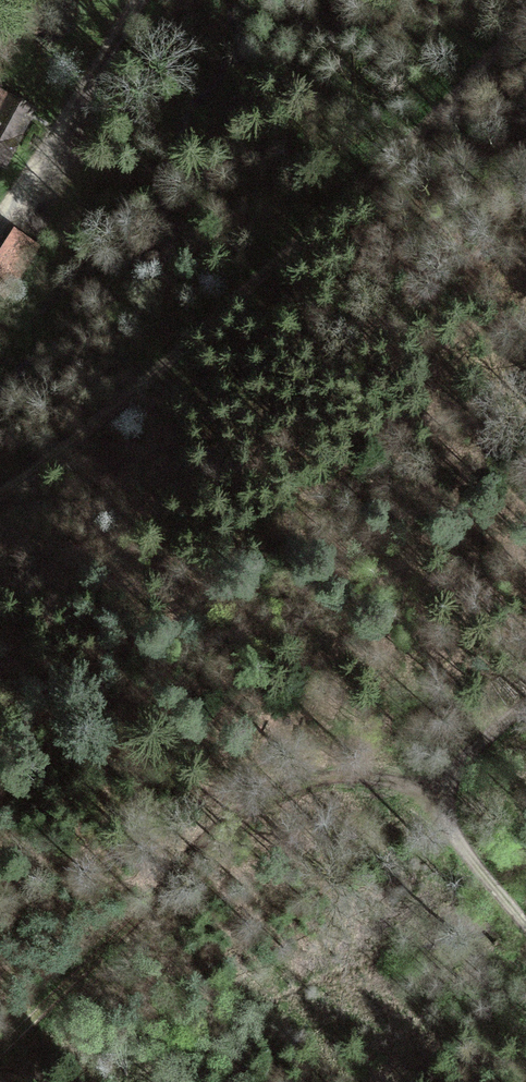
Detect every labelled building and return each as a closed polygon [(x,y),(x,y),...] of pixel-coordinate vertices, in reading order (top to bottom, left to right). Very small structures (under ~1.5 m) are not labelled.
[(4,167),(35,109),(0,90),(0,164),(4,167)] [(38,248),(13,233),(0,254),(0,300),(4,303),(38,248)]
